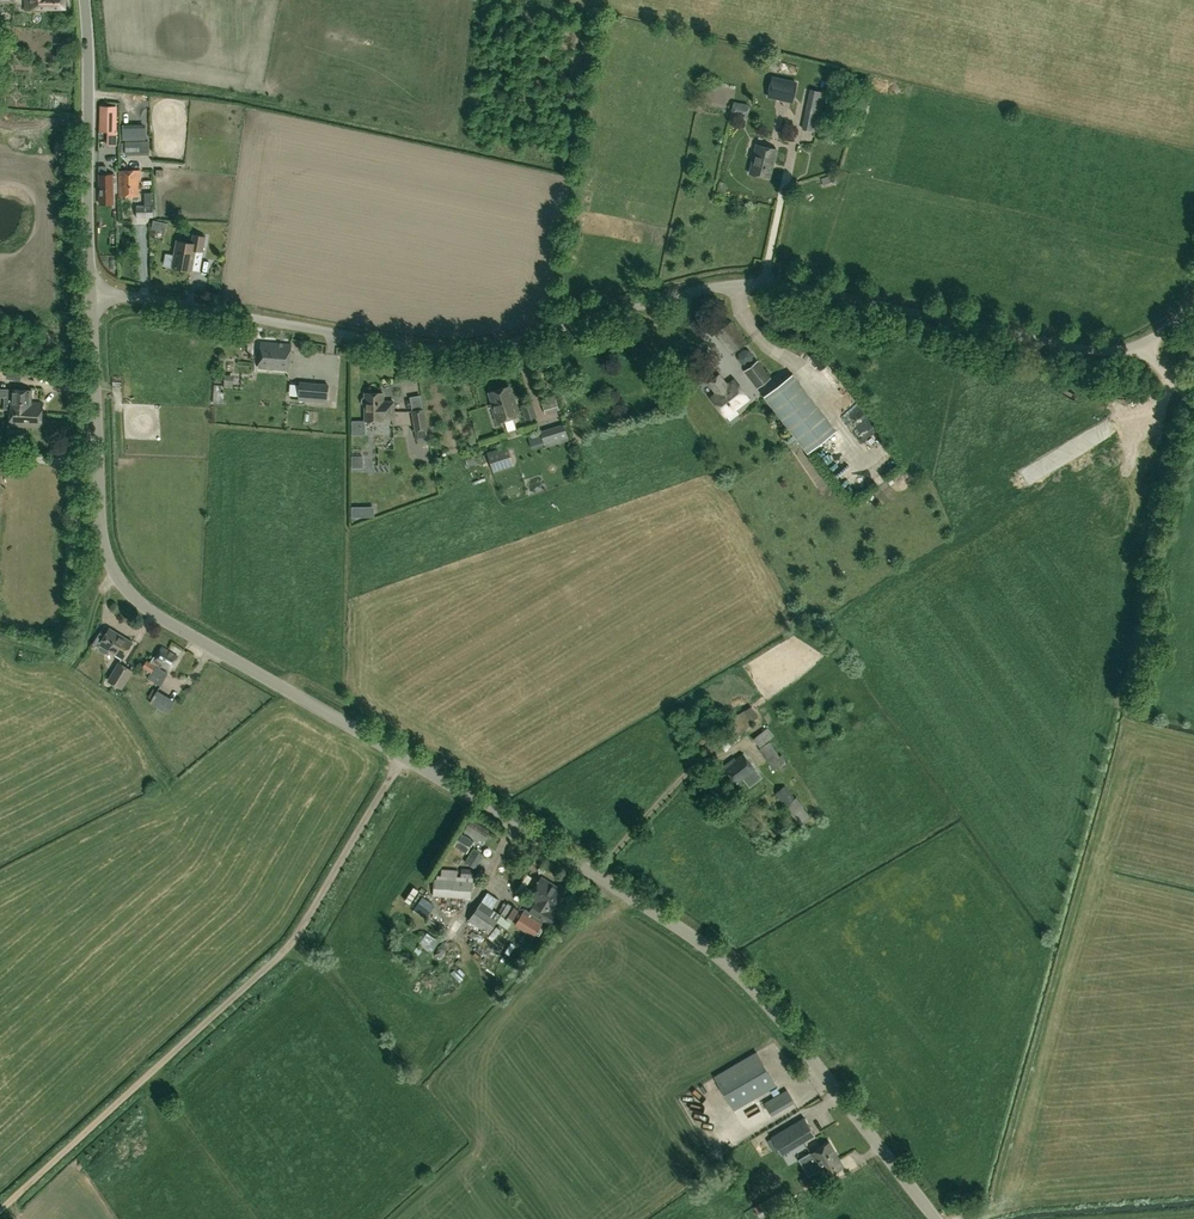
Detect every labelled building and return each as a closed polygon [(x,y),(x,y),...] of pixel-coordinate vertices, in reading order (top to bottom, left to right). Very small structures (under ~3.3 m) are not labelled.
[(25,9),(66,8),(66,0),(25,0),(25,9)] [(780,62),(770,60),(767,68),(778,70),(780,62)] [(792,103),(796,84),(772,79),(768,98),(792,103)] [(749,105),(734,101),(730,115),(746,119),(749,105)] [(98,145),(99,161),(116,160),(116,146),(118,146),(117,109),(105,109),(107,145),(98,145)] [(804,127),(813,128),(815,117),(805,116),(804,127)] [(140,139),(141,149),(150,149),(148,138),(140,139)] [(773,161),(776,149),(756,144),(749,173),(769,177),(771,167),(770,166),(771,161),(773,161)] [(141,170),(119,171),(120,197),(126,196),(126,200),(129,200),(129,196),(139,196),(139,180),(141,179),(141,170)] [(113,174),(99,175),(100,204),(114,204),(113,174)] [(837,184),(839,176),(833,174),(831,182),(837,184)] [(145,205),(136,206),(137,218),(154,217),(153,205),(152,205),(145,205)] [(158,231),(160,221),(153,220),(151,229),(158,231)] [(200,272),(206,236),(192,234),(191,243),(176,240),(171,268),(193,271),(193,270),(200,272)] [(256,332),(248,331),(247,341),(255,342),(256,332)] [(289,370),(290,345),(260,343),(259,368),(289,370)] [(820,370),(826,365),(816,351),(809,357),(820,370)] [(771,377),(758,360),(744,371),(757,388),(771,377)] [(22,371),(8,368),(6,379),(20,381),(22,371)] [(835,430),(791,373),(763,395),(807,452),(835,430)] [(233,386),(233,375),(225,375),(224,386),(233,386)] [(711,397),(725,416),(748,398),(734,379),(728,384),(726,384),(719,375),(709,383),(716,391),(715,394),(711,397)] [(526,381),(527,391),(534,389),(533,379),(526,381)] [(298,400),(328,403),(329,384),(299,382),(298,400)] [(492,403),(498,421),(519,414),(513,393),(512,394),(509,385),(489,391),(493,402),(492,403)] [(10,409),(10,426),(41,427),(42,402),(31,402),(32,390),(11,389),(11,397),(4,397),(4,409),(10,409)] [(389,402),(383,402),(383,392),(365,392),(365,395),(363,396),(362,399),(362,401),(363,404),(366,405),(366,419),(384,419),(384,417),(394,417),(394,401),(389,401),(389,402)] [(430,442),(424,408),(423,408),(421,395),(410,397),(412,410),(411,411),(417,444),(430,442)] [(521,405),(526,420),(537,417),(532,402),(521,405)] [(352,435),(365,435),(365,420),(352,420),(352,435)] [(849,427),(854,439),(863,435),(859,423),(849,427)] [(545,447),(568,440),(563,424),(540,431),(545,447)] [(507,446),(487,452),(493,472),(513,465),(507,446)] [(365,456),(355,456),(355,466),(365,466),(365,456)] [(363,517),(363,507),(352,507),(352,517),(363,517)] [(100,644),(98,647),(99,650),(105,653),(108,653),(110,650),(122,658),(132,642),(123,637),(123,638),(109,630),(110,629),(109,628),(100,644)] [(177,651),(180,646),(169,640),(166,645),(177,651)] [(162,646),(154,658),(153,657),(150,662),(146,660),(142,667),(151,672),(147,678),(160,686),(168,673),(160,668),(161,667),(169,672),(179,656),(162,646)] [(121,689),(133,670),(132,670),(133,667),(127,663),(125,666),(118,661),(107,680),(121,689)] [(149,703),(168,713),(175,700),(157,690),(149,703)] [(753,724),(745,710),(728,721),(737,734),(753,724)] [(759,748),(774,735),(767,726),(752,739),(759,748)] [(725,750),(733,744),(727,737),(719,743),(725,750)] [(759,749),(773,769),(779,766),(780,768),(786,764),(785,762),(786,761),(781,753),(779,754),(770,741),(759,749)] [(762,778),(742,752),(735,758),(734,757),(722,767),(737,785),(744,780),(749,787),(762,778)] [(775,794),(800,824),(810,816),(802,807),(804,806),(796,797),(795,798),(785,785),(775,794)] [(469,862),(475,850),(469,847),(463,859),(469,862)] [(474,866),(482,854),(477,850),(469,863),(474,866)] [(433,896),(471,898),(471,888),(476,889),(477,878),(473,877),(473,869),(461,869),(460,876),(457,876),(457,870),(441,869),(441,876),(437,875),(436,879),(434,879),(433,896)] [(552,910),(565,891),(540,876),(528,897),(534,902),(529,911),(525,909),(515,925),(534,936),(543,921),(550,926),(558,913),(552,910)] [(415,906),(422,909),(426,902),(418,899),(415,906)] [(507,928),(519,910),(508,903),(501,914),(481,901),(468,921),(488,934),(496,922),(507,928)] [(427,934),(419,945),(431,953),(439,942),(427,934)] [(521,946),(527,963),(543,958),(539,945),(531,948),(529,943),(521,946)] [(715,1076),(734,1110),(776,1085),(757,1052),(715,1076)] [(759,1123),(795,1102),(787,1089),(751,1109),(759,1123)] [(782,1155),(814,1135),(803,1117),(771,1136),(782,1155)] [(824,1180),(845,1167),(830,1141),(809,1154),(824,1180)] [(813,1185),(807,1175),(799,1180),(805,1190),(813,1185)]
